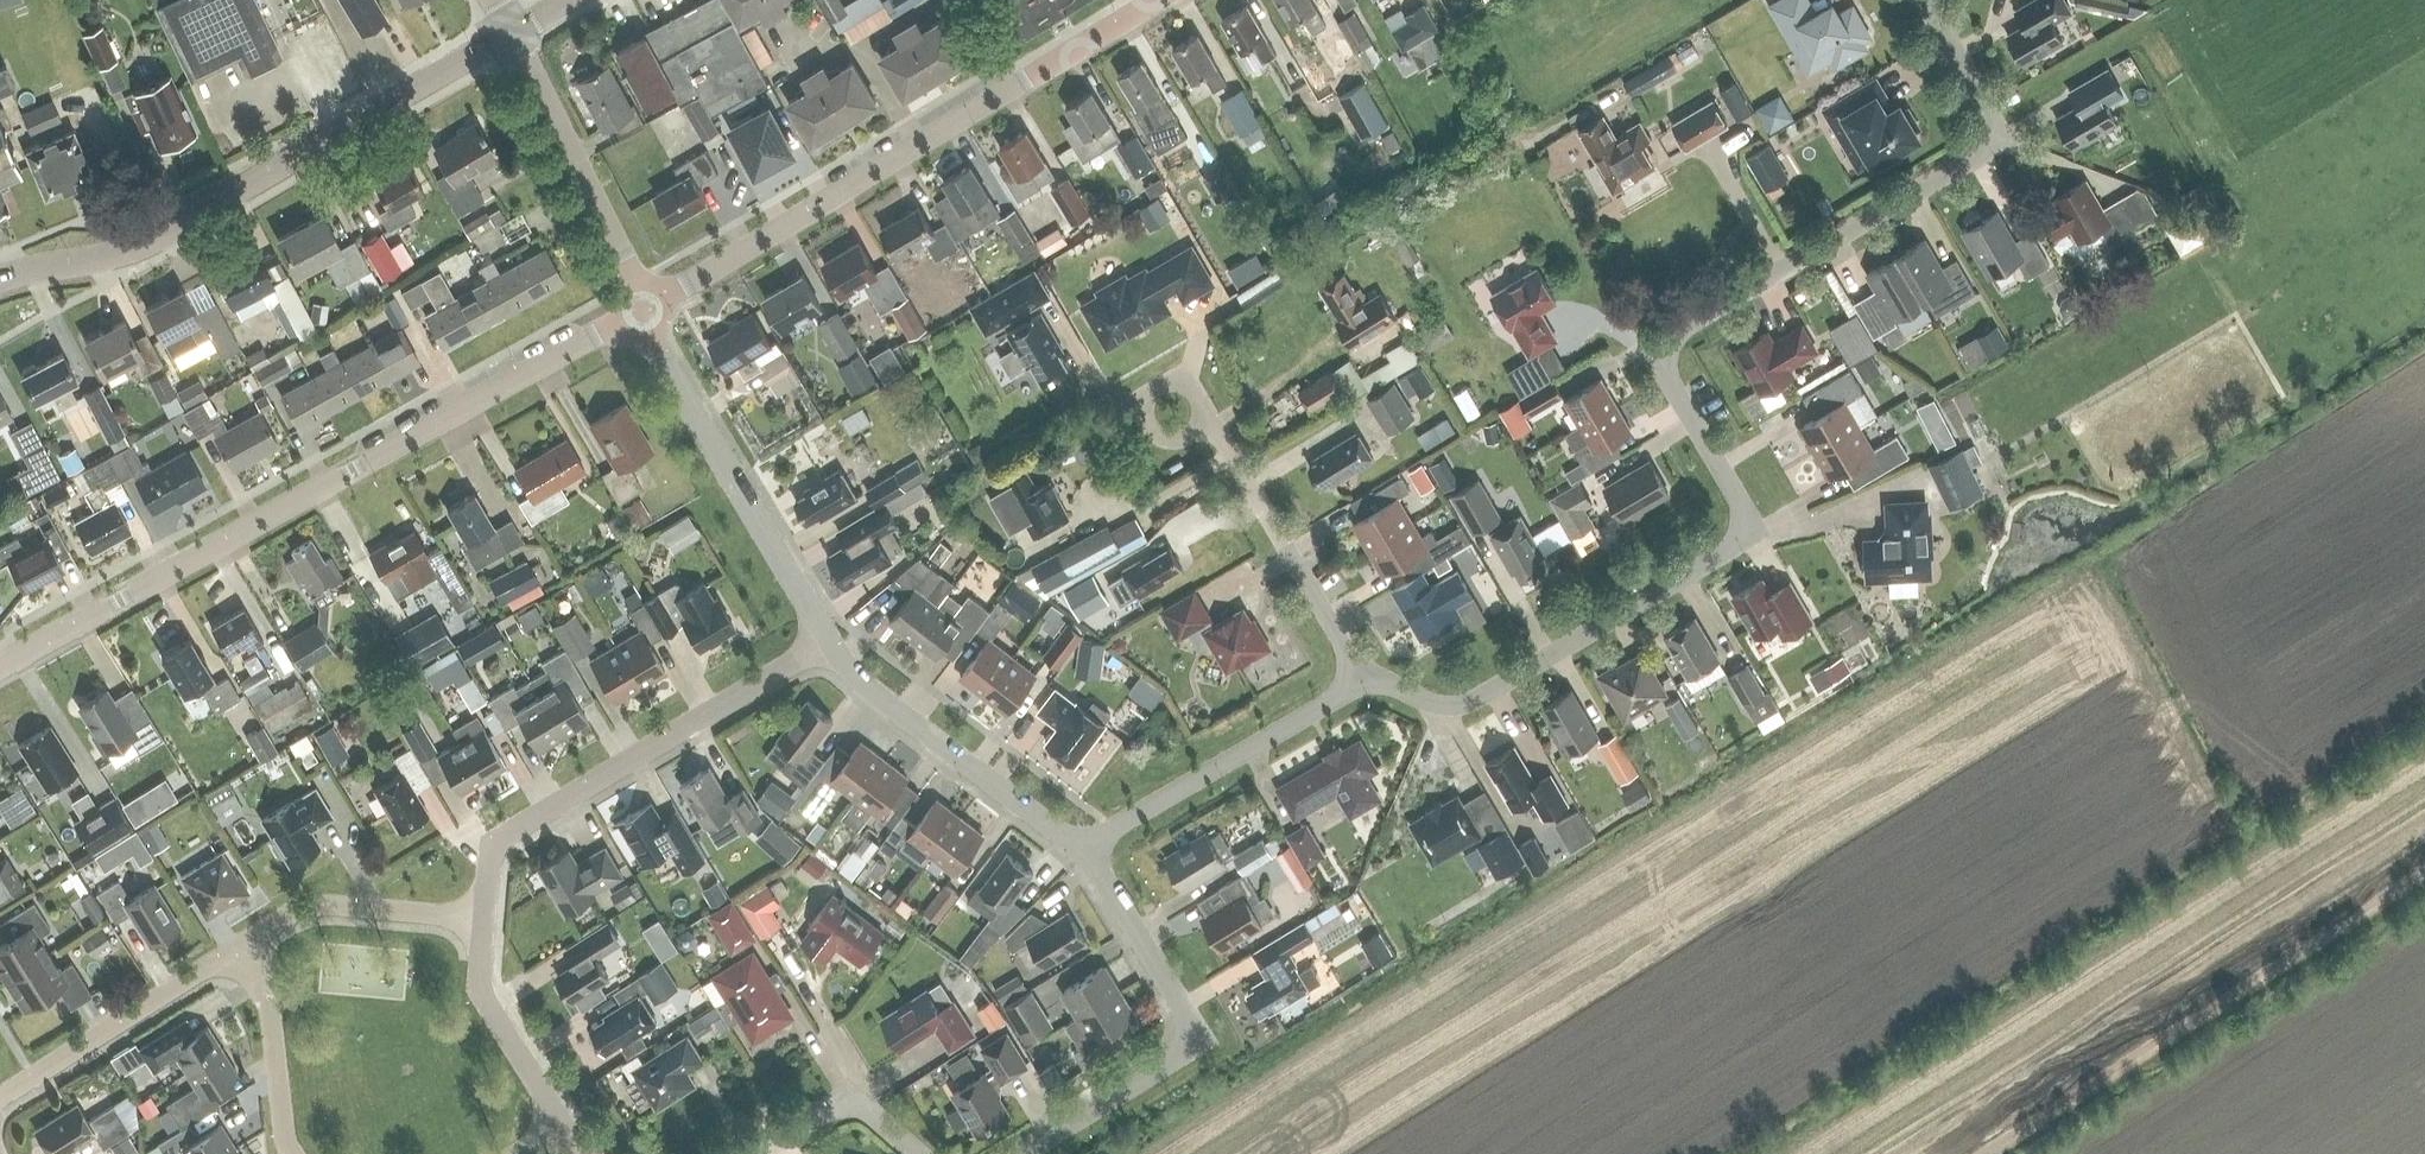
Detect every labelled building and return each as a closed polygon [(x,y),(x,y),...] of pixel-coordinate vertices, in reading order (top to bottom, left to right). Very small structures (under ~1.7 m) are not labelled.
[(156,6),(156,7),(190,79),(235,57),(243,74),(282,55),(274,39),(255,0),(153,0),(156,6)] [(361,30),(385,15),(376,0),(343,0),(361,30)] [(619,50),(649,106),(666,97),(664,93),(673,88),(681,103),(702,93),(714,115),(727,108),(755,92),(769,85),(723,0),(721,0),(704,9),(703,9),(703,10),(687,19),(686,18),(686,19),(669,28),(668,26),(666,27),(667,29),(654,36),(653,34),(652,34),(654,37),(648,39),(647,36),(619,50)] [(741,21),(761,9),(764,15),(785,3),(783,0),(729,0),(741,21)] [(832,21),(849,12),(842,0),(819,0),(832,21)] [(901,13),(923,0),(893,0),(901,13)] [(1311,0),(1277,0),(1291,23),(1303,16),(1313,33),(1326,26),(1316,9),(1316,8),(1311,0)] [(1345,11),(1359,3),(1357,0),(1338,0),(1345,11)] [(1867,38),(1869,33),(1863,23),(1858,22),(1846,29),(1832,5),(1815,16),(1806,0),(1784,0),(1773,6),(1810,69),(1833,56),(1838,64),(1864,48),(1861,42),(1867,38)] [(2052,23),(2071,12),(2064,0),(2033,0),(2013,11),(2022,26),(2007,34),(2025,64),(2063,42),(2052,23)] [(2075,4),(2087,7),(2086,12),(2103,15),(2104,11),(2118,14),(2117,17),(2122,18),(2123,15),(2126,16),(2129,5),(2106,0),(2069,0),(2071,2),(2076,3),(2075,4)] [(1222,20),(1241,52),(1252,46),(1262,63),(1277,55),(1266,37),(1247,5),(1222,20)] [(878,11),(885,23),(893,18),(886,6),(878,11)] [(877,28),(885,23),(878,11),(870,15),(877,28)] [(1338,22),(1343,30),(1358,55),(1357,55),(1367,71),(1375,66),(1366,48),(1373,43),(1355,12),(1338,22)] [(861,20),(869,32),(877,28),(870,15),(861,20)] [(968,56),(945,18),(924,31),(920,25),(899,38),(902,44),(881,57),(905,95),(968,56)] [(861,37),(869,32),(861,20),(853,25),(861,37)] [(100,68),(118,60),(101,23),(83,32),(100,68)] [(853,25),(845,30),(852,42),(861,37),(853,25)] [(747,42),(760,35),(755,27),(742,34),(747,42)] [(1403,51),(1421,40),(1414,28),(1396,39),(1403,51)] [(1420,69),(1448,52),(1436,31),(1421,40),(1408,48),(1420,69)] [(1198,34),(1173,49),(1192,81),(1204,74),(1214,91),(1226,83),(1216,67),(1217,66),(1198,34)] [(752,50),(764,43),(760,35),(747,42),(752,50)] [(1342,37),(1325,47),(1332,59),(1350,49),(1342,37)] [(757,59),(769,52),(764,43),(752,50),(757,59)] [(1624,82),(1632,96),(1684,65),(1676,51),(1668,56),(1624,82)] [(769,52),(757,59),(762,67),(774,60),(769,52)] [(1187,136),(1161,92),(1141,61),(1118,75),(1138,107),(1133,110),(1159,153),(1187,136)] [(19,85),(9,63),(0,67),(0,93),(19,85)] [(813,140),(876,101),(853,63),(831,76),(828,70),(807,83),(810,89),(789,102),(813,140)] [(604,128),(614,123),(622,137),(646,125),(634,104),(630,106),(609,66),(580,82),(604,128)] [(2057,117),(2056,118),(2074,148),(2117,124),(2106,105),(2123,95),(2108,68),(2069,90),(2078,106),(2058,118),(2057,117)] [(160,146),(193,131),(169,76),(126,96),(142,132),(152,127),(160,146)] [(1739,116),(1754,107),(1738,79),(1723,88),(1739,116)] [(1339,97),(1363,139),(1388,124),(1365,83),(1339,97)] [(1913,130),(1917,128),(1908,111),(1903,114),(1899,106),(1890,112),(1873,83),(1827,110),(1849,148),(1860,141),(1874,163),(1878,160),(1882,166),(1899,156),(1896,150),(1917,137),(1913,130)] [(1243,88),(1220,101),(1240,136),(1243,134),(1247,132),(1263,123),(1243,88)] [(1106,144),(1118,136),(1110,122),(1092,91),(1066,107),(1084,137),(1097,130),(1106,144)] [(755,92),(727,108),(732,116),(759,101),(755,92)] [(1782,92),(1758,106),(1772,130),(1796,116),(1782,92)] [(30,134),(63,120),(53,100),(21,113),(30,134)] [(1686,149),(1727,125),(1713,100),(1672,125),(1686,149)] [(702,104),(675,120),(696,155),(710,179),(737,163),(702,104)] [(7,203),(2,191),(4,191),(3,189),(2,190),(0,187),(7,184),(4,177),(8,175),(8,177),(10,176),(9,175),(21,170),(12,150),(14,149),(13,147),(11,148),(4,131),(6,130),(12,127),(3,106),(0,108),(0,206),(7,203)] [(769,108),(733,128),(757,171),(793,151),(769,108)] [(1651,141),(1640,122),(1622,133),(1624,135),(1617,139),(1604,116),(1579,131),(1602,171),(1601,172),(1614,194),(1641,178),(1640,177),(1656,168),(1643,145),(1651,141)] [(1247,132),(1243,134),(1249,145),(1260,138),(1265,135),(1269,133),(1263,123),(1247,132)] [(436,150),(448,172),(436,179),(457,215),(484,200),(468,173),(495,157),(482,135),(484,134),(482,129),(480,130),(476,124),(457,135),(458,137),(436,150)] [(25,151),(45,197),(93,176),(73,130),(25,151)] [(1026,131),(1000,147),(1008,160),(1002,164),(1002,171),(1005,177),(1019,199),(1039,187),(1039,186),(1054,176),(1026,131)] [(1402,146),(1393,131),(1382,137),(1390,152),(1402,146)] [(1135,176),(1149,169),(1156,166),(1155,165),(1138,136),(1118,147),(1135,176)] [(1747,158),(1766,191),(1787,179),(1768,146),(1747,158)] [(682,180),(656,195),(671,221),(706,200),(694,180),(701,176),(704,182),(710,179),(696,155),(675,168),(682,180)] [(423,189),(408,164),(375,184),(389,208),(379,214),(388,230),(416,214),(407,198),(423,189)] [(999,212),(970,165),(944,182),(951,194),(936,204),(957,238),(999,212)] [(1220,168),(1204,177),(1219,201),(1235,192),(1220,168)] [(1069,179),(1052,189),(1073,223),(1090,213),(1069,179)] [(1167,190),(1161,181),(1145,190),(1151,200),(1167,190)] [(2055,199),(2058,205),(2042,215),(2055,237),(2071,227),(2076,236),(2098,223),(2110,244),(2139,227),(2123,199),(2102,211),(2085,182),(2055,199)] [(2206,193),(2190,202),(2196,212),(2211,203),(2206,193)] [(1170,217),(1158,196),(1138,208),(1150,229),(1170,217)] [(933,231),(919,208),(882,229),(897,256),(925,240),(936,260),(959,247),(945,223),(933,231)] [(499,209),(488,215),(494,226),(499,223),(505,219),(499,209)] [(1015,210),(997,221),(1013,247),(1015,246),(1025,263),(1041,252),(1032,236),(1015,210)] [(530,230),(520,211),(505,219),(499,223),(509,242),(530,230)] [(2188,250),(2209,238),(2193,211),(2172,224),(2188,250)] [(2028,277),(2050,265),(2032,234),(2015,244),(1997,212),(1983,220),(1980,215),(1966,223),(1969,228),(1964,231),(1990,276),(2017,260),(2028,277)] [(339,287),(370,270),(354,241),(340,248),(322,215),(279,238),(296,272),(323,258),(339,287)] [(383,279),(401,268),(380,233),(363,243),(383,279)] [(1046,256),(1057,249),(1048,234),(1037,240),(1046,256)] [(1925,240),(1896,257),(1923,302),(1927,299),(1937,315),(1960,301),(1960,302),(1976,293),(1956,260),(1942,269),(1925,240)] [(892,307),(908,297),(889,265),(876,272),(859,243),(824,263),(842,294),(863,282),(881,313),(892,307)] [(1087,307),(1091,312),(1089,316),(1093,322),(1097,324),(1109,343),(1166,310),(1159,297),(1178,286),(1185,298),(1212,283),(1191,248),(1146,275),(1145,273),(1127,283),(1125,279),(1102,292),(1105,297),(1087,307)] [(456,254),(463,268),(473,263),(466,249),(456,254)] [(563,282),(545,249),(516,265),(534,298),(563,282)] [(316,330),(310,319),(287,275),(272,283),(255,251),(216,271),(242,320),(281,300),(286,310),(295,327),(301,338),(316,330)] [(1867,273),(1894,319),(1923,302),(1896,257),(1867,273)] [(516,265),(485,282),(503,315),(534,298),(516,265)] [(1051,297),(1035,269),(970,307),(986,334),(1051,297)] [(1513,327),(1530,356),(1557,340),(1540,311),(1556,301),(1537,269),(1492,295),(1512,328),(1513,327)] [(436,309),(425,315),(444,348),(474,332),(455,298),(440,270),(421,281),(436,309)] [(1354,291),(1344,274),(1321,288),(1331,306),(1328,308),(1352,346),(1396,319),(1380,293),(1367,301),(1359,288),(1354,291)] [(765,298),(783,329),(821,306),(803,276),(765,298)] [(976,277),(964,284),(974,300),(986,293),(976,277)] [(474,332),(503,315),(485,282),(455,298),(474,332)] [(173,354),(197,342),(210,335),(221,357),(239,348),(215,303),(195,314),(182,290),(147,308),(163,338),(164,337),(173,354)] [(2079,309),(2070,295),(2062,300),(2059,309),(2064,318),(2079,309)] [(381,304),(386,314),(399,307),(394,297),(381,304)] [(908,297),(892,307),(898,317),(914,307),(908,297)] [(311,321),(326,323),(329,306),(313,304),(311,321)] [(859,345),(839,311),(818,323),(839,357),(859,345)] [(1013,349),(1000,357),(1011,376),(1024,368),(1023,366),(1026,364),(1027,366),(1031,364),(1042,382),(1068,367),(1059,353),(1063,350),(1041,313),(1008,333),(1018,350),(1015,352),(1013,349)] [(801,380),(783,351),(760,365),(754,355),(771,345),(753,314),(738,322),(740,325),(710,343),(727,372),(738,365),(746,378),(759,370),(768,384),(786,373),(794,385),(801,380)] [(1420,328),(1432,348),(1455,334),(1443,314),(1420,328)] [(140,376),(161,365),(163,364),(146,333),(134,339),(124,320),(85,341),(103,374),(131,359),(140,376)] [(1882,332),(1891,347),(1906,338),(1897,323),(1882,332)] [(1998,324),(1984,333),(1995,353),(2010,345),(1998,324)] [(1786,368),(1816,350),(1802,326),(1771,344),(1765,333),(1734,352),(1742,366),(1747,363),(1764,392),(1791,376),(1786,368)] [(1879,349),(1866,327),(1848,337),(1861,359),(1878,350),(1879,349)] [(388,379),(419,362),(401,329),(370,346),(388,379)] [(1386,351),(1390,359),(1363,375),(1353,357),(1336,368),(1355,399),(1421,359),(1409,338),(1386,351)] [(871,355),(885,380),(908,368),(894,343),(871,355)] [(370,346),(338,363),(357,397),(388,379),(370,346)] [(271,360),(263,347),(246,357),(254,369),(271,360)] [(1893,365),(1878,350),(1861,359),(1853,364),(1864,382),(1893,365)] [(331,411),(357,397),(338,363),(332,352),(318,359),(325,371),(312,378),(331,411)] [(35,401),(51,392),(60,408),(77,399),(70,386),(74,384),(73,381),(75,379),(62,353),(21,375),(35,401)] [(283,354),(254,370),(262,384),(291,368),(283,354)] [(863,354),(850,361),(865,387),(878,380),(863,354)] [(1506,374),(1520,397),(1539,386),(1525,363),(1506,374)] [(1422,365),(1407,374),(1420,396),(1435,387),(1422,365)] [(1344,392),(1332,371),(1300,392),(1312,412),(1344,392)] [(1801,427),(1816,452),(1859,427),(1845,401),(1862,391),(1850,371),(1819,389),(1830,409),(1801,427)] [(160,402),(176,394),(166,374),(150,382),(160,402)] [(178,388),(186,404),(208,393),(199,377),(178,388)] [(299,428),(331,411),(312,378),(281,395),(299,428)] [(1615,402),(1602,379),(1565,400),(1578,424),(1615,402)] [(1516,403),(1500,412),(1508,427),(1526,416),(1528,415),(1530,419),(1564,398),(1553,380),(1516,403)] [(1387,433),(1416,415),(1394,381),(1366,398),(1387,433)] [(109,441),(124,433),(100,386),(85,394),(109,441)] [(12,416),(0,394),(0,423),(12,416)] [(255,401),(261,412),(273,406),(267,395),(255,401)] [(215,437),(233,470),(278,445),(260,412),(228,430),(218,412),(210,416),(202,402),(183,413),(197,438),(213,429),(216,436),(215,437)] [(1631,429),(1615,402),(1578,424),(1588,441),(1574,449),(1588,472),(1604,463),(1596,450),(1631,429)] [(626,406),(625,404),(591,425),(616,465),(601,474),(618,502),(642,488),(627,463),(651,449),(641,431),(639,432),(624,407),(626,406)] [(863,406),(842,418),(850,433),(871,421),(863,406)] [(1435,425),(1443,438),(1455,430),(1447,417),(1435,425)] [(1501,440),(1498,426),(1496,420),(1482,424),(1487,443),(1501,440)] [(32,421),(12,431),(40,487),(61,477),(32,421)] [(1945,421),(1928,429),(1939,451),(1956,443),(1945,421)] [(1083,438),(1097,442),(1101,425),(1087,422),(1083,438)] [(1859,427),(1816,452),(1831,477),(1874,452),(1884,469),(1907,455),(1896,436),(1873,449),(1859,427)] [(1358,432),(1316,458),(1318,461),(1310,466),(1321,486),(1330,481),(1332,484),(1374,459),(1358,432)] [(515,470),(530,495),(519,502),(531,523),(568,500),(559,485),(585,470),(566,439),(515,470)] [(186,496),(204,486),(185,452),(152,470),(147,462),(142,465),(131,445),(107,458),(120,481),(133,473),(153,510),(184,493),(186,496)] [(1975,445),(1965,450),(1973,466),(1983,461),(1975,445)] [(1949,508),(1984,491),(1973,466),(1965,450),(1963,447),(1928,464),(1949,508)] [(80,465),(73,450),(59,456),(68,475),(83,467),(82,464),(80,465)] [(105,489),(120,481),(107,457),(81,471),(91,489),(84,493),(94,511),(75,522),(92,553),(131,531),(114,501),(112,502),(105,489)] [(867,490),(877,506),(928,475),(918,459),(867,490)] [(1670,493),(1652,462),(1606,487),(1626,522),(1643,513),(1641,509),(1670,493)] [(1408,472),(1415,483),(1429,475),(1422,464),(1408,472)] [(809,522),(820,515),(822,519),(858,497),(840,469),(805,490),(807,494),(795,501),(809,522)] [(1026,524),(1034,539),(1070,519),(1050,483),(1037,490),(1025,469),(1008,478),(1012,485),(990,498),(1010,532),(1026,524)] [(1438,481),(1444,491),(1460,482),(1454,472),(1438,481)] [(1402,476),(1374,493),(1382,506),(1354,523),(1369,548),(1413,523),(1397,498),(1410,490),(1402,476)] [(1486,525),(1491,533),(1490,534),(1513,572),(1516,570),(1521,578),(1545,565),(1540,556),(1543,554),(1521,515),(1505,525),(1478,480),(1452,495),(1473,532),(1486,525)] [(1580,481),(1549,499),(1572,537),(1595,524),(1585,508),(1593,503),(1580,481)] [(44,496),(50,509),(57,506),(50,493),(44,496)] [(474,493),(447,509),(466,541),(461,544),(476,568),(507,550),(493,527),(494,526),(474,493)] [(885,504),(892,515),(910,504),(903,493),(885,504)] [(636,528),(652,518),(640,498),(623,507),(636,528)] [(1889,532),(1887,532),(1882,538),(1882,540),(1866,541),(1867,560),(1866,560),(1862,568),(1867,571),(1868,571),(1868,579),(1930,575),(1928,542),(1931,542),(1930,519),(1927,519),(1926,502),(1888,504),(1889,532)] [(829,557),(846,585),(873,570),(874,572),(892,562),(890,558),(903,550),(890,529),(898,525),(885,504),(838,531),(847,546),(829,557)] [(617,539),(629,532),(619,515),(607,522),(617,539)] [(1421,537),(1413,523),(1369,548),(1384,573),(1410,557),(1419,572),(1446,556),(1431,531),(1421,537)] [(1057,551),(1070,576),(1122,549),(1109,524),(1057,551)] [(387,544),(370,554),(385,580),(396,599),(437,575),(446,591),(461,582),(441,547),(440,548),(428,555),(414,531),(389,546),(387,544)] [(8,561),(23,589),(63,568),(47,539),(24,552),(18,539),(0,548),(0,565),(8,561)] [(325,562),(311,540),(293,551),(297,558),(287,564),(296,580),(300,577),(312,598),(313,597),(319,607),(318,626),(325,637),(327,635),(328,605),(327,603),(335,598),(328,588),(343,579),(331,559),(325,562)] [(1124,575),(1108,584),(1121,606),(1137,596),(1139,599),(1168,581),(1166,577),(1182,567),(1170,547),(1144,563),(1142,559),(1122,571),(1124,575)] [(1433,565),(1439,575),(1453,566),(1447,556),(1433,565)] [(890,622),(913,639),(938,605),(926,595),(942,575),(920,558),(892,582),(910,596),(890,622)] [(540,582),(527,560),(489,580),(490,582),(501,602),(502,604),(540,582)] [(1472,595),(1458,571),(1431,587),(1422,572),(1393,589),(1422,638),(1462,614),(1456,605),(1472,595)] [(1075,610),(1104,593),(1093,576),(1064,593),(1075,610)] [(1013,611),(1025,620),(1041,599),(1014,578),(999,598),(1015,609),(1013,611)] [(1782,638),(1813,620),(1791,582),(1771,593),(1763,579),(1733,596),(1756,636),(1775,625),(1782,638)] [(676,626),(682,622),(698,649),(707,644),(708,646),(735,630),(716,599),(713,601),(703,584),(686,594),(681,585),(675,584),(643,603),(663,635),(677,627),(676,626)] [(636,591),(624,598),(631,610),(643,603),(636,591)] [(938,605),(913,639),(935,657),(954,632),(967,641),(990,611),(970,595),(963,604),(948,592),(938,605)] [(1228,669),(1253,654),(1255,657),(1270,648),(1261,633),(1258,634),(1243,609),(1214,627),(1210,619),(1211,619),(1195,592),(1163,611),(1179,637),(1189,631),(1197,646),(1206,648),(1213,644),(1228,669)] [(640,686),(665,671),(648,644),(663,635),(643,603),(631,610),(629,612),(640,631),(616,646),(640,686)] [(263,641),(243,607),(211,627),(227,654),(244,644),(248,650),(263,641)] [(575,613),(549,628),(563,651),(570,660),(595,645),(575,613)] [(436,615),(394,639),(411,669),(453,645),(436,615)] [(1689,677),(1720,659),(1696,618),(1665,636),(1689,677)] [(510,638),(523,631),(517,620),(504,627),(510,638)] [(1060,667),(1084,634),(1068,622),(1043,654),(1060,667)] [(493,623),(457,644),(468,663),(505,642),(493,623)] [(286,645),(301,669),(333,650),(325,637),(318,626),(286,645)] [(1113,647),(1120,651),(1127,647),(1127,639),(1120,635),(1113,639),(1113,647)] [(199,684),(216,712),(240,698),(228,677),(217,684),(190,639),(161,657),(184,693),(199,684)] [(984,694),(1013,657),(990,639),(962,677),(984,694)] [(1102,665),(1105,643),(1080,640),(1077,662),(1102,665)] [(615,701),(640,686),(616,646),(591,661),(615,701)] [(457,685),(470,678),(455,650),(423,668),(435,690),(454,679),(457,685)] [(581,678),(570,660),(563,651),(541,665),(545,670),(530,679),(540,696),(562,733),(587,718),(568,687),(581,678)] [(1625,721),(1647,708),(1645,705),(1667,693),(1643,652),(1617,667),(1616,664),(1598,675),(1625,721)] [(1818,671),(1826,686),(1852,671),(1843,656),(1818,671)] [(1036,675),(1013,657),(984,694),(1007,712),(1036,675)] [(1746,663),(1728,674),(1746,704),(1756,722),(1758,721),(1771,713),(1779,709),(1767,690),(1763,692),(1746,663)] [(264,666),(238,681),(253,705),(256,703),(273,693),(266,682),(272,678),(264,666)] [(1140,675),(1128,692),(1152,709),(1164,693),(1140,675)] [(1702,720),(1718,713),(1700,676),(1685,683),(1702,720)] [(256,703),(272,730),(314,706),(298,679),(273,693),(256,703)] [(562,733),(540,696),(530,679),(515,688),(514,686),(488,701),(506,730),(520,721),(536,748),(562,733)] [(395,684),(383,691),(390,704),(403,696),(395,684)] [(1059,727),(1047,742),(1075,764),(1106,724),(1103,722),(1110,714),(1094,701),(1087,710),(1077,702),(1076,704),(1056,688),(1039,711),(1059,727)] [(104,753),(129,737),(139,753),(164,738),(143,706),(124,718),(107,690),(79,707),(97,735),(94,737),(104,753)] [(1571,690),(1543,707),(1557,732),(1553,734),(1565,755),(1598,736),(1571,690)] [(1679,697),(1665,706),(1675,724),(1690,715),(1679,697)] [(825,760),(811,750),(833,721),(807,701),(779,739),(797,753),(784,770),(805,786),(825,760)] [(483,716),(493,733),(503,728),(493,710),(483,716)] [(453,729),(460,741),(483,780),(506,767),(476,716),(453,729)] [(437,749),(419,720),(401,731),(411,748),(418,760),(437,749)] [(316,733),(334,763),(352,753),(334,722),(316,733)] [(1106,740),(1098,750),(1109,759),(1126,737),(1109,724),(1100,736),(1106,740)] [(49,726),(20,745),(48,789),(77,770),(49,726)] [(245,736),(260,762),(278,752),(263,726),(245,736)] [(308,731),(281,746),(287,758),(315,744),(308,731)] [(1624,781),(1638,772),(1617,736),(1602,744),(1624,781)] [(483,780),(460,741),(436,755),(460,795),(483,780)] [(885,760),(861,742),(841,769),(827,759),(793,804),(810,817),(837,783),(856,797),(885,760)] [(1352,811),(1344,815),(1344,817),(1376,798),(1380,806),(1381,805),(1363,775),(1382,764),(1381,763),(1373,767),(1359,744),(1342,754),(1335,743),(1334,743),(1341,755),(1282,789),(1300,819),(1301,819),(1298,813),(1339,789),(1352,811)] [(1544,817),(1568,803),(1551,775),(1537,783),(1515,746),(1486,763),(1513,808),(1532,797),(1544,817)] [(317,759),(311,748),(300,754),(306,766),(317,759)] [(428,776),(418,760),(411,748),(394,757),(403,773),(374,790),(399,831),(428,813),(412,786),(428,776)] [(908,778),(885,760),(856,797),(894,826),(905,811),(891,800),(908,778)] [(710,768),(681,785),(706,826),(728,812),(739,831),(761,818),(744,790),(729,799),(710,768)] [(786,814),(798,792),(771,777),(759,800),(786,814)] [(37,807),(22,785),(0,799),(0,802),(13,822),(37,807)] [(320,846),(310,831),(333,817),(315,789),(293,802),(292,801),(262,820),(275,841),(273,843),(272,846),(278,856),(281,856),(284,855),(290,865),(320,846)] [(1458,797),(1412,824),(1433,860),(1479,834),(1484,842),(1502,873),(1525,859),(1507,829),(1508,828),(1485,790),(1462,804),(1458,797)] [(91,852),(131,825),(113,797),(73,823),(91,852)] [(139,819),(154,813),(148,799),(133,805),(139,819)] [(909,838),(932,855),(960,818),(937,800),(917,827),(903,816),(880,847),(894,857),(909,838)] [(705,860),(676,810),(661,818),(652,803),(614,825),(615,826),(618,825),(642,865),(639,867),(640,868),(671,850),(684,872),(705,860)] [(139,827),(145,838),(162,828),(156,817),(139,827)] [(955,873),(984,835),(960,818),(932,855),(955,873)] [(801,845),(771,819),(754,838),(784,864),(801,845)] [(1308,862),(1328,850),(1328,849),(1321,852),(1303,822),(1302,823),(1305,828),(1291,836),(1308,862)] [(1226,865),(1222,859),(1233,853),(1220,832),(1209,838),(1206,833),(1166,858),(1185,890),(1226,865)] [(1244,873),(1273,855),(1273,854),(1283,848),(1277,837),(1267,843),(1263,836),(1233,854),(1244,873)] [(1534,836),(1518,845),(1534,872),(1550,863),(1534,836)] [(623,876),(606,847),(589,858),(590,859),(578,866),(569,851),(540,868),(567,912),(596,895),(594,893),(623,876)] [(805,863),(821,873),(829,860),(812,851),(805,863)] [(840,868),(853,878),(866,861),(853,851),(840,868)] [(232,904),(250,893),(239,875),(236,876),(221,852),(181,877),(206,917),(231,902),(232,904)] [(979,885),(968,900),(969,901),(971,898),(993,915),(991,917),(988,922),(973,941),(986,951),(1003,933),(1027,910),(1016,902),(1014,900),(1034,873),(1007,853),(981,887),(979,885)] [(22,886),(5,859),(0,862),(0,900),(22,886)] [(1220,947),(1261,923),(1250,906),(1261,899),(1245,873),(1219,889),(1229,905),(1204,921),(1220,947)] [(729,894),(720,879),(708,886),(717,901),(729,894)] [(768,885),(764,880),(736,898),(762,937),(782,924),(773,909),(782,903),(769,883),(768,885)] [(131,900),(119,881),(98,894),(116,922),(131,913),(151,944),(179,926),(154,886),(131,900)] [(959,894),(945,883),(925,911),(939,921),(959,894)] [(882,896),(890,901),(896,893),(888,887),(882,896)] [(637,900),(629,888),(613,898),(621,910),(637,900)] [(810,926),(813,928),(802,942),(826,960),(837,946),(861,964),(884,933),(833,895),(810,926)] [(7,980),(49,954),(38,937),(51,929),(34,903),(4,922),(14,938),(0,946),(0,969),(7,980)] [(1271,1012),(1309,989),(1321,981),(1312,966),(1300,973),(1288,954),(1314,939),(1315,941),(1348,921),(1336,903),(1276,940),(1253,953),(1262,968),(1264,969),(1266,969),(1270,966),(1275,974),(1255,986),(1256,989),(1248,994),(1261,1014),(1269,1009),(1271,1012)] [(732,905),(713,916),(734,948),(752,937),(732,905)] [(1046,965),(1086,940),(1069,912),(1042,929),(1030,914),(1006,938),(1013,951),(1030,940),(1046,965)] [(575,965),(558,976),(573,1000),(577,998),(583,1008),(608,992),(607,991),(604,993),(598,984),(609,978),(598,960),(622,944),(608,923),(566,951),(575,965)] [(91,956),(112,943),(103,929),(82,941),(91,956)] [(1377,962),(1395,951),(1382,929),(1364,940),(1377,962)] [(674,940),(660,949),(665,957),(679,948),(674,940)] [(973,941),(966,951),(978,959),(986,951),(973,941)] [(92,994),(71,962),(59,970),(49,954),(7,980),(24,1007),(57,987),(70,1008),(92,994)] [(752,959),(721,978),(732,995),(717,1005),(729,1026),(745,1016),(756,1034),(787,1014),(752,959)] [(654,1001),(677,986),(662,962),(639,977),(654,1001)] [(1065,990),(1081,1015),(1118,992),(1103,967),(1065,990)] [(1015,993),(1007,981),(995,988),(1003,1001),(1015,993)] [(1005,1006),(1027,1041),(1054,1024),(1033,989),(1005,1006)] [(905,1047),(937,1027),(951,1049),(975,1034),(954,1001),(940,1010),(928,990),(886,1017),(905,1047)] [(1134,1017),(1118,992),(1081,1015),(1089,1029),(1078,1035),(1085,1046),(1075,1052),(1084,1068),(1117,1048),(1108,1033),(1134,1017)] [(605,1017),(606,1019),(591,1029),(605,1052),(621,1042),(629,1055),(646,1044),(639,1034),(657,1023),(640,995),(605,1017)] [(989,1029),(1006,1020),(994,999),(977,1008),(989,1029)] [(697,1037),(709,1030),(706,1024),(700,1015),(688,1023),(694,1032),(697,1037)] [(222,1050),(207,1026),(184,1040),(176,1026),(140,1049),(154,1071),(177,1057),(186,1072),(222,1050)] [(991,1086),(1002,1079),(1003,1082),(1027,1067),(1007,1034),(983,1049),(995,1069),(985,1075),(954,1094),(979,1134),(1010,1115),(991,1086)] [(688,1036),(634,1070),(639,1079),(629,1085),(642,1105),(652,1099),(658,1108),(696,1084),(687,1070),(703,1060),(688,1036)] [(237,1074),(222,1050),(186,1072),(195,1087),(166,1105),(181,1128),(220,1104),(211,1090),(237,1074)] [(967,1051),(947,1063),(956,1078),(976,1066),(967,1051)] [(129,1068),(120,1053),(111,1059),(120,1073),(129,1068)] [(1065,1082),(1056,1067),(1040,1076),(1049,1091),(1065,1082)] [(135,1104),(129,1094),(112,1105),(113,1106),(129,1131),(138,1126),(135,1104)] [(158,1109),(148,1094),(136,1101),(146,1116),(158,1109)] [(94,1133),(103,1148),(129,1131),(113,1106),(88,1122),(77,1105),(36,1131),(50,1153),(61,1153),(94,1133)] [(185,1126),(157,1144),(164,1153),(226,1153),(234,1149),(219,1124),(194,1139),(185,1126)] [(111,1144),(117,1153),(130,1153),(139,1149),(129,1133),(111,1144)]
